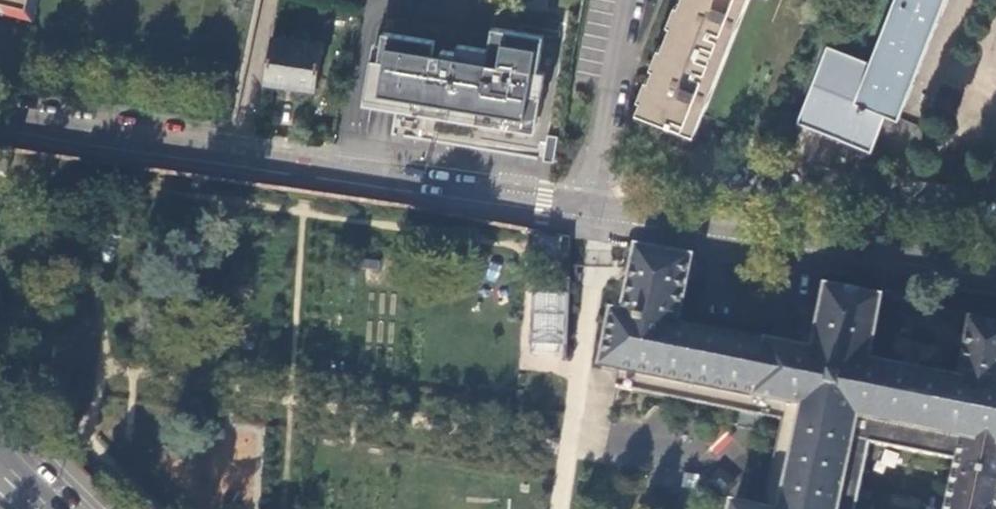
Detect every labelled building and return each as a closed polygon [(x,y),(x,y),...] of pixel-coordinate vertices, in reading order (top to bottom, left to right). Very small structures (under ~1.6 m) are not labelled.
[(35,23),(40,0),(0,0),(0,15),(35,23)] [(691,131),(697,114),(746,0),(682,0),(638,109),(691,131)] [(869,151),(886,112),(899,118),(946,0),(894,0),(869,61),(826,45),(796,122),(869,151)] [(547,36),(495,27),(491,49),(460,44),(458,53),(444,51),(443,54),(435,53),(437,40),(435,40),(435,36),(431,35),(430,39),(385,31),(374,97),(532,124),(547,36)] [(324,41),(276,34),(269,81),(317,88),(324,41)] [(13,148),(0,145),(0,174),(6,175),(10,161),(13,148)] [(868,363),(885,280),(830,273),(813,352),(678,325),(691,258),(637,248),(623,314),(612,311),(601,366),(619,370),(616,386),(783,421),(764,508),(858,508),(870,443),(956,461),(947,508),(995,508),(995,324),(971,319),(959,381),(868,363)] [(569,293),(539,291),(536,352),(567,354),(569,293)]
